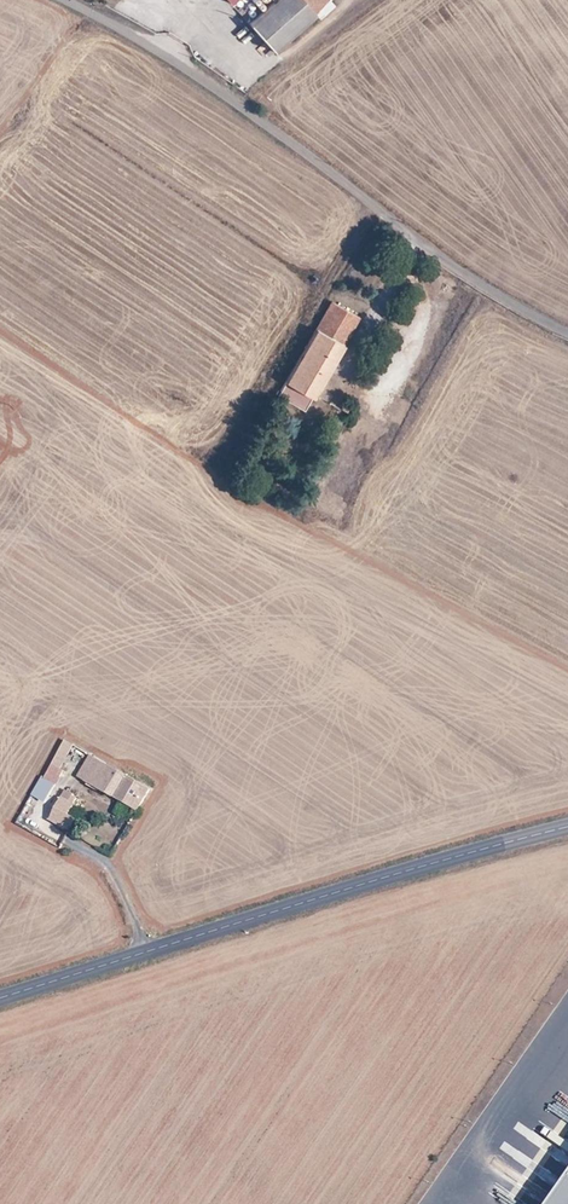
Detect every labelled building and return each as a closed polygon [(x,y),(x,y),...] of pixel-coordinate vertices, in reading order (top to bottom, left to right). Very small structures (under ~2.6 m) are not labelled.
[(274,51),(314,15),(312,13),(326,0),(276,0),(249,25),(274,51)] [(278,396),(305,411),(357,317),(330,302),(278,396)] [(66,743),(52,767),(62,771),(74,748),(66,743)] [(86,783),(97,760),(91,757),(79,779),(86,783)] [(86,783),(136,810),(148,789),(97,760),(86,783)] [(52,820),(72,831),(77,821),(69,817),(75,805),(71,803),(75,796),(67,792),(52,820)] [(552,1089),(563,1066),(555,1062),(543,1085),(552,1089)] [(554,1203),(567,1203),(567,1183),(554,1203)]
